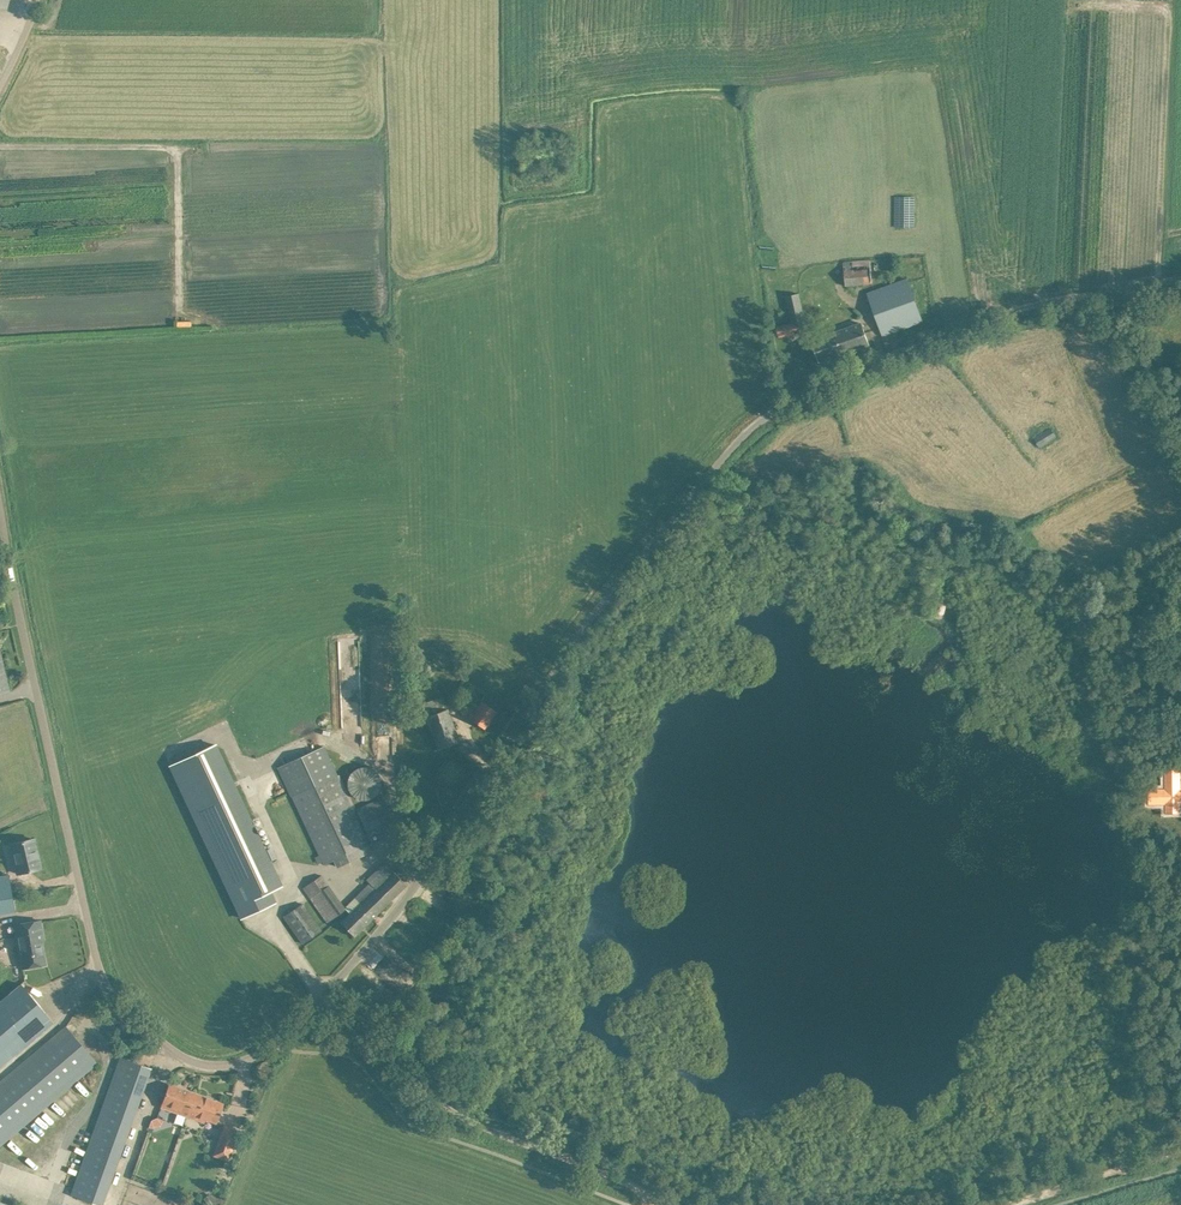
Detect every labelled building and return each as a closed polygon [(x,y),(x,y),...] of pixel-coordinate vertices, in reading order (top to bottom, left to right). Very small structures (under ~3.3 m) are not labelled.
[(6,9),(8,0),(0,0),(0,7),(6,9)] [(844,261),(845,285),(872,283),(870,259),(844,261)] [(876,317),(879,325),(883,336),(922,322),(907,279),(867,293),(876,317)] [(792,323),(777,327),(779,337),(807,331),(803,312),(801,302),(788,305),(789,310),(792,323)] [(861,323),(812,341),(820,362),(869,345),(861,323)] [(1051,428),(1034,438),(1039,447),(1056,437),(1051,428)] [(9,691),(0,652),(0,693),(9,691)] [(421,703),(426,716),(438,750),(459,742),(447,708),(442,695),(421,703)] [(470,718),(474,721),(484,728),(496,711),(482,701),(475,711),(465,704),(460,711),(470,718)] [(270,891),(281,886),(214,744),(170,765),(242,918),(276,902),(270,891)] [(324,745),(276,767),(290,795),(323,863),(334,859),(337,867),(371,852),(353,812),(356,810),(353,803),(339,773),(337,774),(324,745)] [(347,781),(346,782),(347,783),(347,785),(347,787),(348,788),(348,790),(349,791),(350,793),(351,794),(352,795),(354,796),(355,797),(357,798),(358,798),(360,799),(363,799),(364,799),(366,799),(367,799),(369,798),(371,797),(372,797),(373,796),(375,795),(376,793),(377,792),(378,791),(379,789),(379,788),(380,787),(380,785),(380,783),(380,781),(380,780),(380,778),(380,777),(379,776),(379,775),(378,774),(377,772),(376,771),(375,770),(374,769),(373,768),(371,767),(370,767),(368,766),(367,766),(364,765),(362,765),(361,765),(359,766),(357,767),(354,768),(353,769),(351,770),(350,772),(350,773),(349,773),(348,775),(347,778),(347,779),(347,781)] [(1180,790),(1180,772),(1167,772),(1168,791),(1155,791),(1155,804),(1165,804),(1168,803),(1168,811),(1180,810),(1180,803),(1180,790)] [(33,838),(13,843),(16,853),(13,853),(18,874),(40,869),(33,838)] [(350,913),(349,914),(340,922),(354,936),(406,885),(393,871),(384,861),(362,883),(365,886),(344,907),(350,913)] [(0,876),(0,911),(15,908),(9,874),(0,876)] [(321,875),(303,888),(327,922),(345,909),(321,875)] [(446,896),(463,909),(470,900),(454,887),(446,896)] [(302,903),(284,917),(302,943),(321,930),(302,903)] [(35,920),(13,924),(21,967),(41,964),(37,941),(39,941),(35,920)] [(17,984),(14,969),(0,971),(0,987),(17,984)] [(8,996),(0,1002),(0,1066),(39,1033),(49,1025),(17,988),(8,996)] [(56,1034),(0,1081),(0,1146),(97,1063),(65,1026),(56,1034)] [(125,1035),(120,1039),(123,1044),(128,1040),(125,1035)] [(116,1068),(95,1129),(72,1196),(99,1204),(104,1204),(126,1140),(151,1068),(120,1057),(116,1068)] [(224,1104),(169,1084),(161,1107),(204,1122),(206,1119),(217,1123),(224,1104)] [(152,1127),(164,1122),(161,1116),(149,1121),(152,1127)] [(224,1124),(213,1156),(229,1161),(240,1129),(224,1124)]
